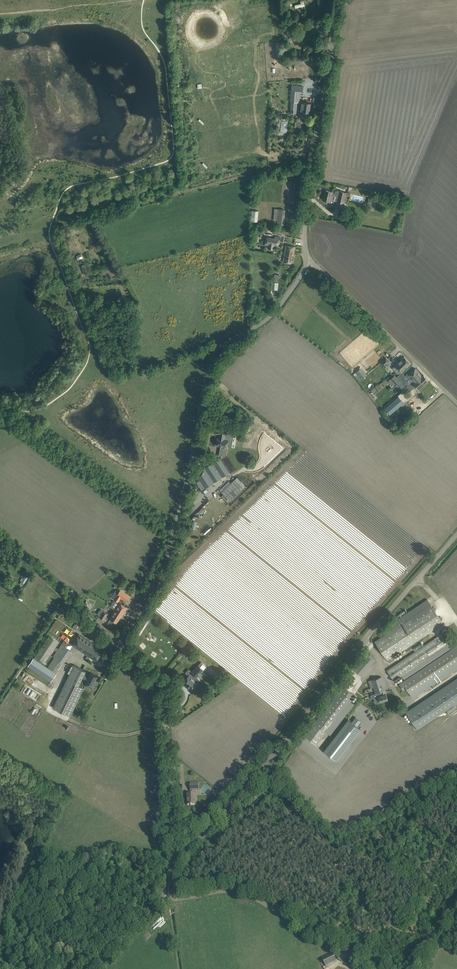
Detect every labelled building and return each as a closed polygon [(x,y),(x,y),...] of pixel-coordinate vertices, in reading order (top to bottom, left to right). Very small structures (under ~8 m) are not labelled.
[(303,86),(292,85),(292,89),(291,101),(292,101),(291,112),(296,113),(297,101),(300,102),(301,90),(303,90),(303,86)] [(311,103),(301,102),(300,111),(301,111),(300,113),(301,114),(304,115),(305,113),(306,112),(309,112),(311,103)] [(333,192),(326,190),(323,200),(329,201),(329,203),(331,204),(333,204),(334,202),(334,201),(338,202),(340,191),(336,190),(335,194),(333,193),(333,192)] [(351,193),(340,191),(338,202),(344,203),(345,201),(347,202),(348,196),(350,197),(351,193)] [(369,198),(367,206),(370,206),(369,208),(374,209),(374,208),(376,208),(376,206),(371,205),(372,203),(373,204),(373,202),(371,202),(372,198),(369,198)] [(285,210),(274,209),(273,220),(277,220),(277,224),(284,224),(285,210)] [(266,237),(265,244),(270,245),(270,244),(274,245),(274,246),(279,247),(281,237),(275,236),(275,239),(266,237)] [(295,246),(290,245),(286,245),(283,261),(291,263),(292,255),(293,255),(295,246)] [(277,296),(279,274),(275,274),(274,282),(272,282),(271,296),(277,296)] [(404,356),(395,365),(396,365),(401,371),(402,372),(411,363),(404,356)] [(386,358),(380,363),(385,369),(389,365),(388,363),(389,361),(386,358)] [(361,367),(356,372),(362,379),(367,374),(361,367)] [(403,377),(400,380),(405,386),(408,384),(409,383),(420,373),(416,368),(412,372),(409,374),(408,373),(405,375),(403,377)] [(408,384),(405,387),(409,391),(416,385),(418,388),(428,380),(423,375),(422,376),(420,373),(409,383),(408,384)] [(396,384),(400,380),(395,374),(391,378),(396,384)] [(390,414),(404,402),(398,396),(385,408),(390,414)] [(217,438),(216,445),(221,446),(227,447),(227,445),(231,446),(232,436),(233,436),(235,437),(236,430),(230,428),(225,428),(224,430),(218,428),(217,433),(220,434),(220,438),(217,438)] [(247,464),(245,472),(247,472),(249,472),(250,472),(251,472),(253,472),(254,472),(255,472),(256,472),(258,471),(259,470),(261,470),(262,469),(263,468),(265,467),(284,448),(264,432),(263,434),(261,437),(260,439),(260,440),(259,442),(259,444),(259,446),(259,448),(259,449),(259,450),(259,451),(260,452),(260,454),(260,455),(260,456),(260,457),(260,458),(259,459),(259,460),(258,461),(257,462),(256,463),(254,464),(253,464),(251,465),(249,465),(248,465),(247,464)] [(230,472),(223,461),(221,457),(204,468),(206,471),(197,476),(200,480),(196,482),(201,490),(222,477),(230,472)] [(237,477),(222,492),(230,501),(246,486),(237,477)] [(25,575),(23,578),(22,577),(20,580),(21,581),(19,584),(22,586),(24,583),(28,577),(25,575)] [(116,590),(111,597),(114,599),(118,602),(121,597),(127,601),(131,596),(125,592),(120,589),(119,592),(116,590)] [(131,595),(137,599),(140,594),(134,590),(131,595)] [(385,634),(375,641),(387,660),(389,662),(395,659),(393,656),(443,623),(431,604),(427,599),(389,624),(390,626),(383,631),(385,634)] [(117,615),(121,617),(127,607),(119,602),(118,605),(113,602),(111,606),(115,608),(115,609),(119,611),(117,615)] [(121,618),(121,617),(117,615),(119,611),(115,609),(111,616),(110,618),(117,623),(120,617),(121,618)] [(104,610),(102,613),(99,617),(104,620),(108,613),(104,610)] [(445,631),(387,670),(394,681),(402,676),(404,679),(455,646),(445,631)] [(98,658),(101,653),(91,646),(93,644),(79,634),(72,644),(92,658),(94,655),(98,658)] [(49,635),(35,655),(40,659),(39,661),(41,663),(43,660),(45,662),(54,650),(56,647),(59,642),(49,635)] [(49,665),(48,667),(56,672),(71,650),(67,647),(68,645),(67,644),(65,642),(63,641),(54,655),(55,656),(52,661),(49,665)] [(399,684),(403,690),(406,688),(413,699),(456,669),(456,646),(399,684)] [(183,648),(179,651),(184,657),(188,653),(183,648)] [(195,662),(200,657),(197,654),(192,660),(195,662)] [(34,657),(28,666),(51,681),(57,673),(56,672),(48,667),(41,663),(39,661),(34,657)] [(202,661),(199,665),(198,665),(192,672),(189,675),(183,681),(187,685),(187,684),(192,689),(200,680),(197,677),(207,666),(202,661)] [(86,671),(74,665),(53,707),(70,716),(84,688),(79,685),(82,678),(84,674),(86,671)] [(88,676),(84,674),(82,678),(87,680),(84,684),(89,687),(91,684),(95,686),(98,679),(96,679),(98,676),(90,673),(88,676)] [(381,677),(371,680),(368,681),(371,688),(374,687),(376,693),(377,696),(374,698),(376,703),(388,699),(386,693),(386,694),(385,690),(381,677)] [(406,712),(411,719),(415,725),(417,728),(417,729),(450,707),(453,705),(454,704),(456,703),(456,678),(406,712)] [(314,723),(305,736),(316,745),(326,732),(327,733),(330,735),(334,730),(356,702),(352,699),(355,695),(343,686),(314,723)] [(313,718),(319,711),(316,708),(310,716),(313,718)] [(348,719),(324,750),(336,760),(361,729),(348,719)] [(191,791),(191,794),(187,794),(188,805),(195,805),(195,791),(199,791),(198,782),(190,783),(191,791)] [(325,965),(336,961),(334,953),(322,957),(325,965)]
